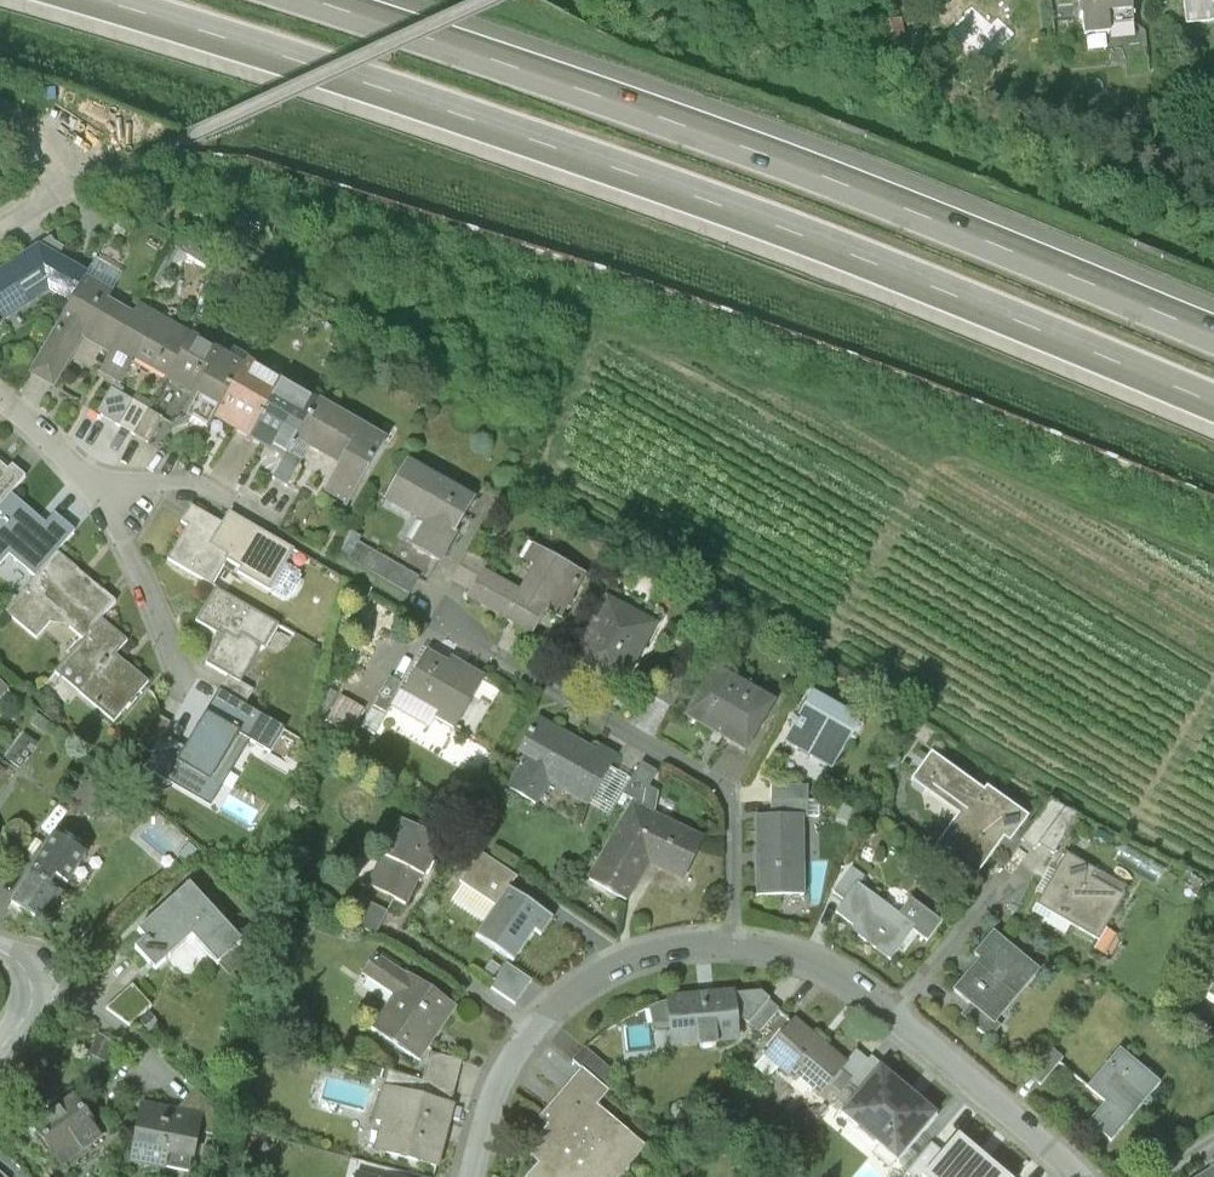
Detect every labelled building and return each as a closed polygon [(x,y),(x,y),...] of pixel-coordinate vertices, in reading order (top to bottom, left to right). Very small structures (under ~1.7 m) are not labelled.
[(1079,40),(1106,38),(1105,31),(1130,28),(1126,0),(1074,0),(1079,40)] [(1185,30),(1213,27),(1210,0),(1181,0),(1185,30)] [(0,274),(0,321),(48,289),(69,302),(84,277),(55,260),(62,248),(53,243),(40,251),(38,249),(0,274)] [(80,340),(108,356),(131,315),(106,301),(112,293),(84,277),(69,302),(26,375),(51,389),(80,340)] [(136,307),(131,315),(108,356),(98,372),(120,384),(134,360),(166,378),(189,338),(136,307)] [(242,366),(189,338),(166,378),(194,394),(181,415),(205,429),(212,417),(242,366)] [(245,361),(242,366),(212,417),(247,437),(280,381),(245,361)] [(316,402),(280,381),(247,437),(283,458),(284,456),(295,438),(316,402)] [(317,400),(316,402),(295,438),(340,464),(323,492),(345,505),(384,439),(317,400)] [(160,419),(130,402),(117,426),(146,443),(160,419)] [(284,456),(283,458),(271,477),(286,486),(297,464),(284,456)] [(474,500),(407,461),(385,499),(427,524),(413,548),(437,562),(474,500)] [(0,464),(0,504),(9,494),(24,477),(12,466),(7,471),(0,464)] [(35,576),(56,552),(74,532),(54,514),(45,524),(9,494),(0,504),(0,555),(5,550),(10,555),(35,576)] [(185,527),(166,559),(211,585),(222,566),(267,593),(291,552),(227,514),(220,526),(189,507),(179,524),(185,527)] [(483,549),(469,573),(490,585),(485,592),(550,628),(564,604),(578,612),(602,571),(549,541),(541,555),(553,561),(538,588),(498,565),(502,560),(483,549)] [(417,578),(357,544),(348,560),(408,594),(417,578)] [(116,603),(56,552),(35,576),(4,612),(37,640),(52,624),(58,617),(68,626),(84,640),(101,620),(116,603)] [(206,664),(228,677),(241,684),(250,669),(252,670),(278,627),(215,590),(196,621),(222,636),(206,664)] [(623,592),(585,657),(636,686),(673,621),(623,592)] [(126,643),(101,620),(84,640),(56,672),(114,723),(148,684),(115,656),(126,643)] [(430,653),(406,694),(441,714),(438,719),(456,730),(486,679),(453,660),(450,665),(430,653)] [(683,662),(668,690),(688,700),(703,673),(683,662)] [(730,662),(702,710),(764,746),(792,698),(730,662)] [(228,677),(218,694),(243,709),(253,692),(241,684),(228,677)] [(390,678),(374,706),(387,714),(404,686),(390,678)] [(827,689),(800,737),(849,765),(877,717),(827,689)] [(218,694),(185,750),(166,783),(209,808),(242,753),(264,766),(284,733),(243,709),(218,694)] [(366,710),(338,696),(324,723),(352,737),(366,710)] [(50,730),(30,713),(22,723),(32,731),(33,730),(43,739),(50,730)] [(599,755),(539,720),(520,753),(528,758),(510,788),(538,805),(551,783),(591,807),(613,769),(620,757),(603,747),(599,755)] [(185,750),(163,737),(151,756),(143,770),(166,783),(185,750)] [(37,749),(23,739),(6,763),(20,773),(37,749)] [(949,747),(929,774),(976,809),(953,841),(993,870),(1022,832),(1028,836),(1046,811),(1006,782),(1002,787),(949,747)] [(633,781),(624,795),(638,802),(638,807),(658,817),(661,795),(651,790),(658,774),(642,765),(633,781)] [(613,769),(591,807),(611,818),(624,795),(633,781),(613,769)] [(788,781),(788,812),(820,812),(823,812),(823,781),(788,781)] [(1065,794),(1038,832),(1049,842),(1052,838),(1078,801),(1065,794)] [(1090,807),(1078,801),(1052,838),(1067,847),(1090,807)] [(634,805),(594,881),(630,900),(650,862),(683,879),(703,842),(658,817),(638,807),(634,805)] [(788,812),(773,812),(773,892),(821,892),(820,812),(788,812)] [(401,823),(383,858),(421,878),(424,880),(443,845),(401,823)] [(85,855),(52,835),(27,877),(50,890),(57,880),(66,886),(85,855)] [(1128,885),(1066,849),(1037,900),(1099,935),(1128,885)] [(383,858),(368,886),(407,906),(421,878),(383,858)] [(849,887),(861,896),(874,879),(876,880),(882,873),(868,863),(849,887)] [(50,890),(27,877),(10,906),(43,926),(61,897),(50,890)] [(861,896),(852,907),(871,921),(868,926),(907,955),(929,925),(932,922),(916,911),(876,880),(874,879),(861,896)] [(189,885),(137,933),(145,941),(135,951),(155,973),(192,940),(217,968),(243,945),(189,885)] [(508,890),(476,938),(516,965),(537,933),(543,937),(555,920),(508,890)] [(928,895),(916,911),(932,922),(929,925),(945,937),(959,918),(928,895)] [(388,914),(363,901),(351,924),(376,937),(388,914)] [(984,956),(957,987),(974,1001),(997,1021),(999,1020),(1044,968),(998,929),(978,952),(984,956)] [(377,957),(363,976),(396,998),(373,1030),(418,1062),(454,1010),(377,957)] [(504,960),(486,986),(511,1004),(529,978),(504,960)] [(1204,988),(1213,994),(1213,971),(1204,988)] [(152,1008),(133,987),(106,1010),(130,1027),(152,1008)] [(732,993),(672,998),(672,1001),(674,1022),(676,1045),(736,1040),(734,1018),(732,996),(732,993)] [(762,994),(732,996),(734,1018),(742,1017),(750,1023),(770,1001),(762,994)] [(672,1001),(649,1008),(652,1024),(674,1022),(672,1001)] [(779,1009),(770,1001),(750,1023),(759,1031),(779,1009)] [(997,1021),(974,1001),(964,1013),(992,1037),(1004,1024),(999,1020),(997,1021)] [(808,1014),(779,1049),(811,1076),(815,1072),(833,1088),(837,1085),(860,1057),(808,1014)] [(115,1048),(98,1038),(86,1057),(103,1067),(115,1048)] [(883,1054),(871,1044),(860,1057),(837,1085),(848,1095),(862,1078),(883,1054)] [(1053,1044),(1030,1070),(1043,1081),(1066,1055),(1053,1044)] [(572,1063),(582,1071),(601,1087),(612,1074),(584,1049),(572,1063)] [(886,1050),(883,1054),(862,1078),(874,1087),(897,1059),(886,1050)] [(1119,1050),(1091,1084),(1109,1100),(1092,1119),(1115,1138),(1161,1083),(1119,1050)] [(389,1072),(385,1088),(451,1106),(463,1062),(430,1053),(423,1081),(389,1072)] [(932,1092),(933,1090),(897,1059),(874,1087),(866,1096),(903,1127),(892,1140),(914,1159),(927,1143),(954,1111),(932,1092)] [(530,1176),(623,1176),(646,1150),(597,1108),(609,1094),(601,1087),(582,1071),(539,1121),(549,1129),(525,1156),(539,1167),(530,1176)] [(451,1106),(385,1088),(376,1120),(384,1122),(376,1151),(434,1167),(451,1106)] [(182,1112),(182,1115),(199,1118),(198,1122),(201,1133),(214,1136),(218,1113),(196,1091),(179,1109),(182,1112)] [(102,1139),(73,1100),(32,1130),(56,1161),(80,1143),(86,1150),(102,1139)] [(182,1115),(142,1107),(132,1163),(163,1169),(164,1161),(190,1166),(198,1122),(199,1118),(182,1115)] [(958,1147),(933,1176),(935,1176),(1028,1176),(972,1130),(958,1147)] [(947,1138),(936,1151),(922,1167),(933,1176),(958,1147),(947,1138)] [(914,1159),(907,1166),(916,1174),(922,1167),(936,1151),(927,1143),(914,1159)] [(1193,1176),(1213,1176),(1213,1164),(1193,1176)]
